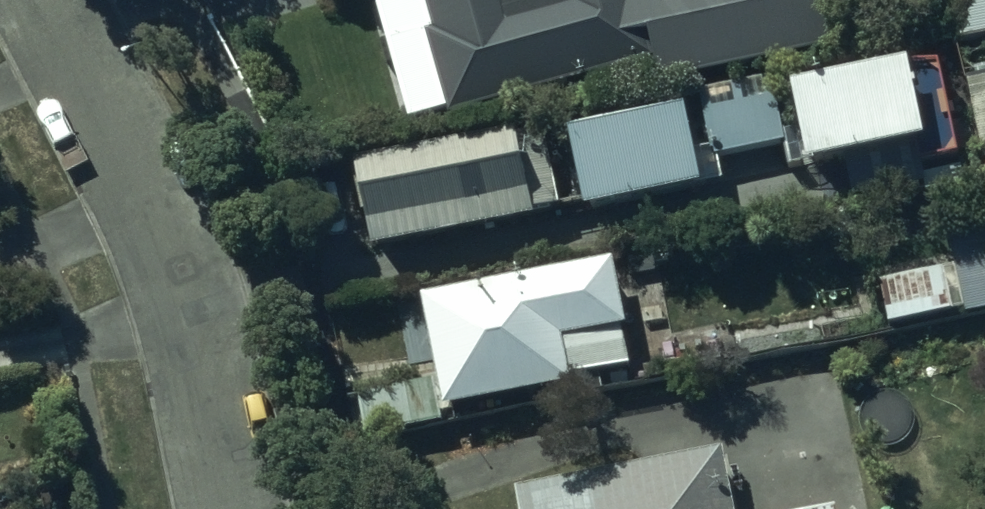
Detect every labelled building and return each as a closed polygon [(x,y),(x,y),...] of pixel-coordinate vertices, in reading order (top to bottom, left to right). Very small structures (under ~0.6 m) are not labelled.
[(433,28),(423,31),(449,117),(651,58),(634,0),(425,0),(433,28)] [(660,85),(843,47),(833,0),(642,0),(660,85)] [(960,41),(984,36),(984,0),(952,0),(960,41)] [(807,167),(846,159),(853,200),(924,187),(919,165),(959,157),(940,63),(911,69),(910,64),(791,88),(807,167)] [(770,77),(699,92),(713,158),(783,144),(770,77)] [(967,81),(984,160),(984,77),(967,81)] [(680,108),(569,130),(567,131),(583,213),(704,189),(688,112),(681,114),(680,108)] [(515,130),(356,161),(373,250),(536,218),(535,210),(559,205),(544,132),(517,137),(515,130)] [(880,280),(888,323),(964,309),(966,316),(984,313),(984,234),(950,241),(955,267),(880,280)] [(436,381),(442,410),(570,385),(569,379),(628,367),(620,327),(627,326),(613,259),(421,297),(436,381)] [(442,410),(436,381),(358,397),(366,439),(445,423),(442,410)] [(516,492),(519,508),(736,508),(724,451),(516,492)]
